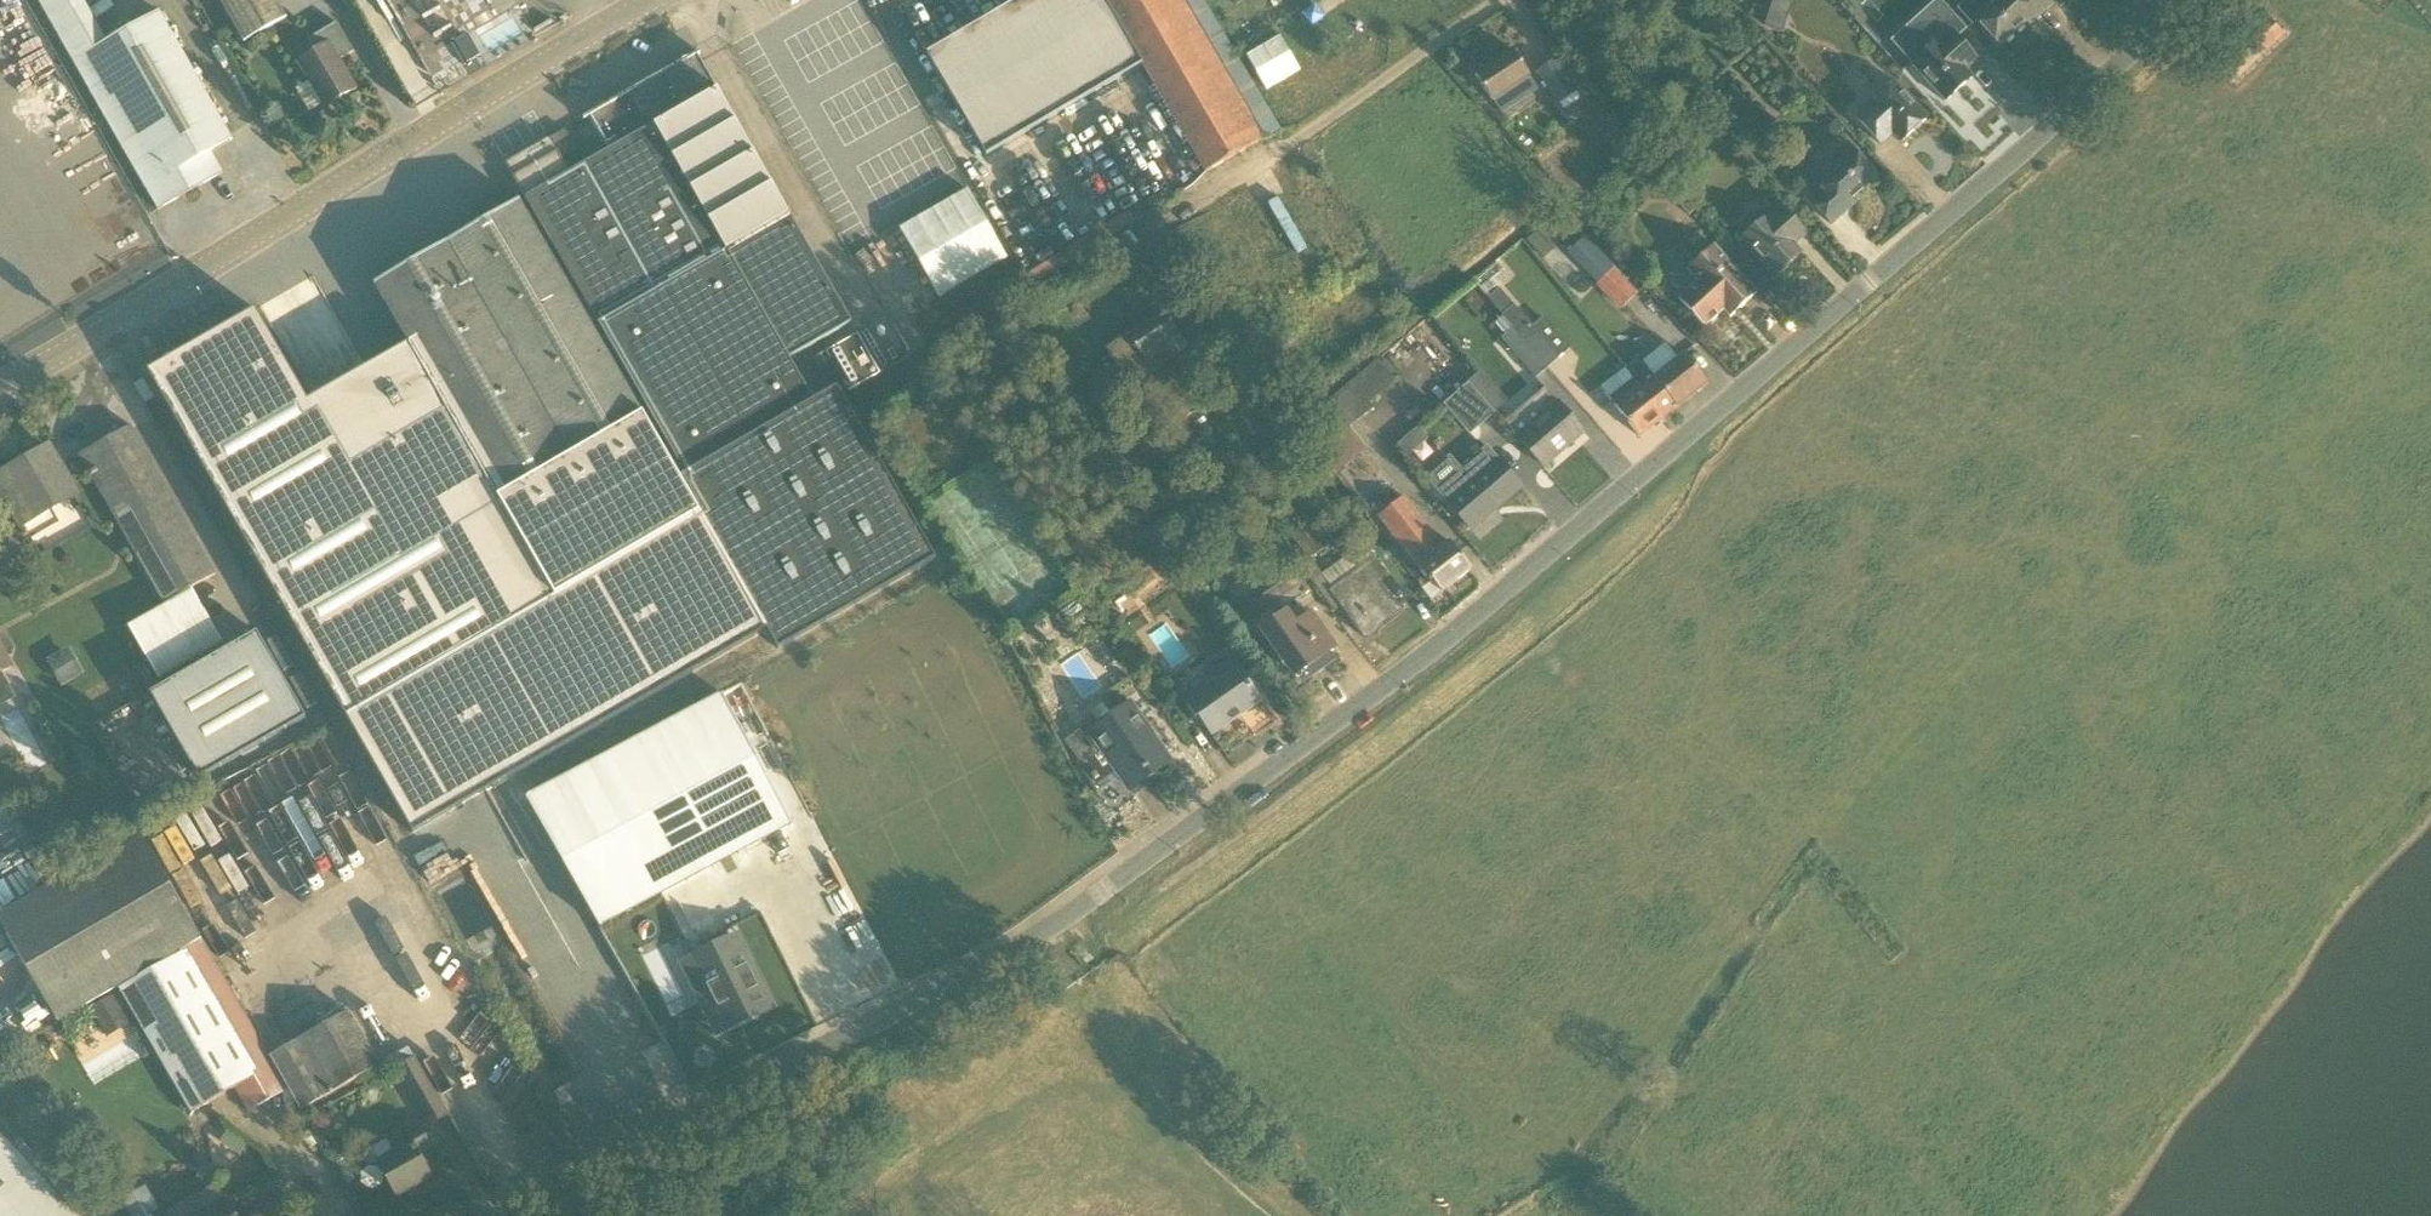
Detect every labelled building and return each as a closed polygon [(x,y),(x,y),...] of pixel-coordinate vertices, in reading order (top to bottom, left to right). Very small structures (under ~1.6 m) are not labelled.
[(159,11),(106,41),(82,0),(39,0),(159,210),(185,195),(192,193),(198,188),(224,173),(212,152),(233,140),(159,11)] [(275,0),(218,0),(242,41),(285,18),(275,0)] [(1206,172),(1266,138),(1186,0),(1018,0),(927,54),(986,155),(1143,63),(1206,172)] [(1654,5),(1665,16),(1678,2),(1675,0),(1658,0),(1654,5)] [(1977,22),(2000,46),(2031,17),(2035,21),(2052,5),(2047,0),(1967,0),(1957,9),(1972,26),(1977,22)] [(1764,6),(1759,26),(1776,31),(1782,12),(1764,6)] [(487,47),(520,30),(514,18),(481,34),(487,47)] [(354,52),(336,21),(305,37),(313,51),(297,61),(325,107),(357,88),(341,60),(354,52)] [(1938,40),(1911,64),(1945,102),(1972,77),(1965,70),(1977,59),(1951,30),(1938,40)] [(1287,32),(1249,54),(1269,88),(1306,66),(1287,32)] [(460,49),(467,62),(480,55),(473,42),(460,49)] [(1475,75),(1501,114),(1539,89),(1513,50),(1475,75)] [(590,116),(607,145),(615,140),(618,145),(570,172),(558,151),(557,152),(513,176),(526,198),(588,306),(583,309),(520,201),(416,261),(374,284),(408,343),(387,357),(312,400),(258,309),(150,372),(413,833),(769,629),(780,649),(935,559),(836,387),(813,401),(789,359),(851,323),(698,55),(700,54),(699,52),(583,118),(584,120),(590,116)] [(1556,58),(1536,72),(1557,104),(1578,90),(1556,58)] [(1901,142),(1927,118),(1894,80),(1867,105),(1868,106),(1856,117),(1882,145),(1894,135),(1901,142)] [(506,163),(513,176),(557,152),(549,138),(506,163)] [(1822,190),(1810,201),(1832,225),(1849,210),(1845,206),(1878,177),(1853,149),(1816,183),(1822,190)] [(900,228),(938,297),(1006,259),(967,189),(900,228)] [(1679,204),(1690,215),(1697,208),(1686,198),(1679,204)] [(1780,204),(1741,239),(1775,276),(1802,252),(1795,244),(1807,234),(1780,204)] [(1549,242),(1538,230),(1525,241),(1536,253),(1549,242)] [(1757,293),(1714,245),(1686,270),(1697,281),(1678,299),(1705,328),(1724,310),(1730,318),(1757,293)] [(1614,268),(1596,285),(1621,310),(1639,292),(1614,268)] [(1502,315),(1514,305),(1500,288),(1488,299),(1502,315)] [(1559,357),(1533,327),(1514,305),(1502,315),(1513,328),(1522,337),(1547,367),(1559,357)] [(1126,333),(1105,348),(1131,387),(1154,372),(1156,376),(1164,371),(1160,366),(1188,347),(1162,309),(1126,333)] [(1547,367),(1522,337),(1513,328),(1501,338),(1535,377),(1547,367)] [(880,373),(857,334),(813,359),(825,380),(838,372),(849,391),(880,373)] [(1634,378),(1663,418),(1707,383),(1684,354),(1656,376),(1644,361),(1629,372),(1634,378)] [(1213,398),(1187,360),(1166,374),(1170,381),(1161,387),(1183,419),(1213,398)] [(1634,378),(1614,394),(1609,398),(1639,437),(1663,418),(1634,378)] [(1376,407),(1366,395),(1356,382),(1323,407),(1310,418),(1330,443),(1350,427),(1376,407)] [(1469,384),(1444,406),(1470,436),(1495,414),(1469,384)] [(1547,388),(1506,423),(1543,467),(1584,432),(1547,388)] [(79,455),(164,601),(215,573),(130,425),(79,455)] [(1414,450),(1403,438),(1397,444),(1408,456),(1414,450)] [(1330,443),(1319,452),(1336,473),(1346,464),(1330,443)] [(1487,448),(1477,456),(1460,471),(1449,457),(1425,477),(1471,530),(1486,516),(1483,513),(1490,508),(1493,511),(1521,486),(1498,460),(1487,448)] [(74,493),(53,456),(14,478),(10,472),(0,478),(0,484),(22,523),(74,493)] [(1369,462),(1360,463),(1356,471),(1362,479),(1371,478),(1375,469),(1369,462)] [(1403,497),(1385,511),(1379,516),(1418,566),(1430,583),(1432,581),(1442,592),(1471,569),(1450,542),(1443,547),(1403,497)] [(1315,517),(1291,534),(1308,558),(1333,541),(1315,517)] [(1387,575),(1365,544),(1321,576),(1366,639),(1402,613),(1379,581),(1387,575)] [(1309,616),(1300,603),(1312,594),(1297,573),(1239,613),(1255,635),(1262,630),(1295,677),(1335,648),(1310,614),(1309,616)] [(150,693),(200,779),(306,718),(257,632),(150,693)] [(13,667),(7,657),(11,650),(7,640),(0,640),(0,674),(13,667)] [(73,645),(51,656),(64,684),(87,673),(73,645)] [(1212,734),(1260,701),(1228,655),(1206,670),(1214,681),(1187,699),(1212,734)] [(722,694),(532,794),(533,796),(532,796),(600,926),(601,925),(602,927),(792,828),(791,826),(793,825),(725,695),(723,696),(722,694)] [(1085,726),(1076,733),(1064,741),(1078,762),(1076,763),(1093,788),(1117,771),(1124,781),(1142,768),(1148,778),(1172,762),(1131,701),(1089,731),(1085,726)] [(0,915),(0,926),(58,1021),(198,936),(136,833),(0,915)] [(269,1069),(274,1066),(275,1065),(270,1056),(203,941),(120,988),(192,1113),(235,1088),(269,1069)] [(703,973),(719,1005),(708,1010),(719,1031),(680,1051),(693,1077),(758,1045),(746,1020),(751,1017),(749,1015),(766,1007),(740,954),(703,973)] [(333,1020),(270,1056),(275,1065),(274,1066),(301,1111),(380,1066),(348,1011),(333,1020)] [(444,1114),(412,1058),(413,1057),(408,1048),(384,1061),(390,1070),(395,1067),(427,1124),(444,1114)] [(432,1178),(418,1154),(431,1147),(420,1127),(391,1143),(395,1151),(378,1161),(399,1197),(432,1178)] [(226,1200),(199,1215),(235,1215),(226,1200)]
